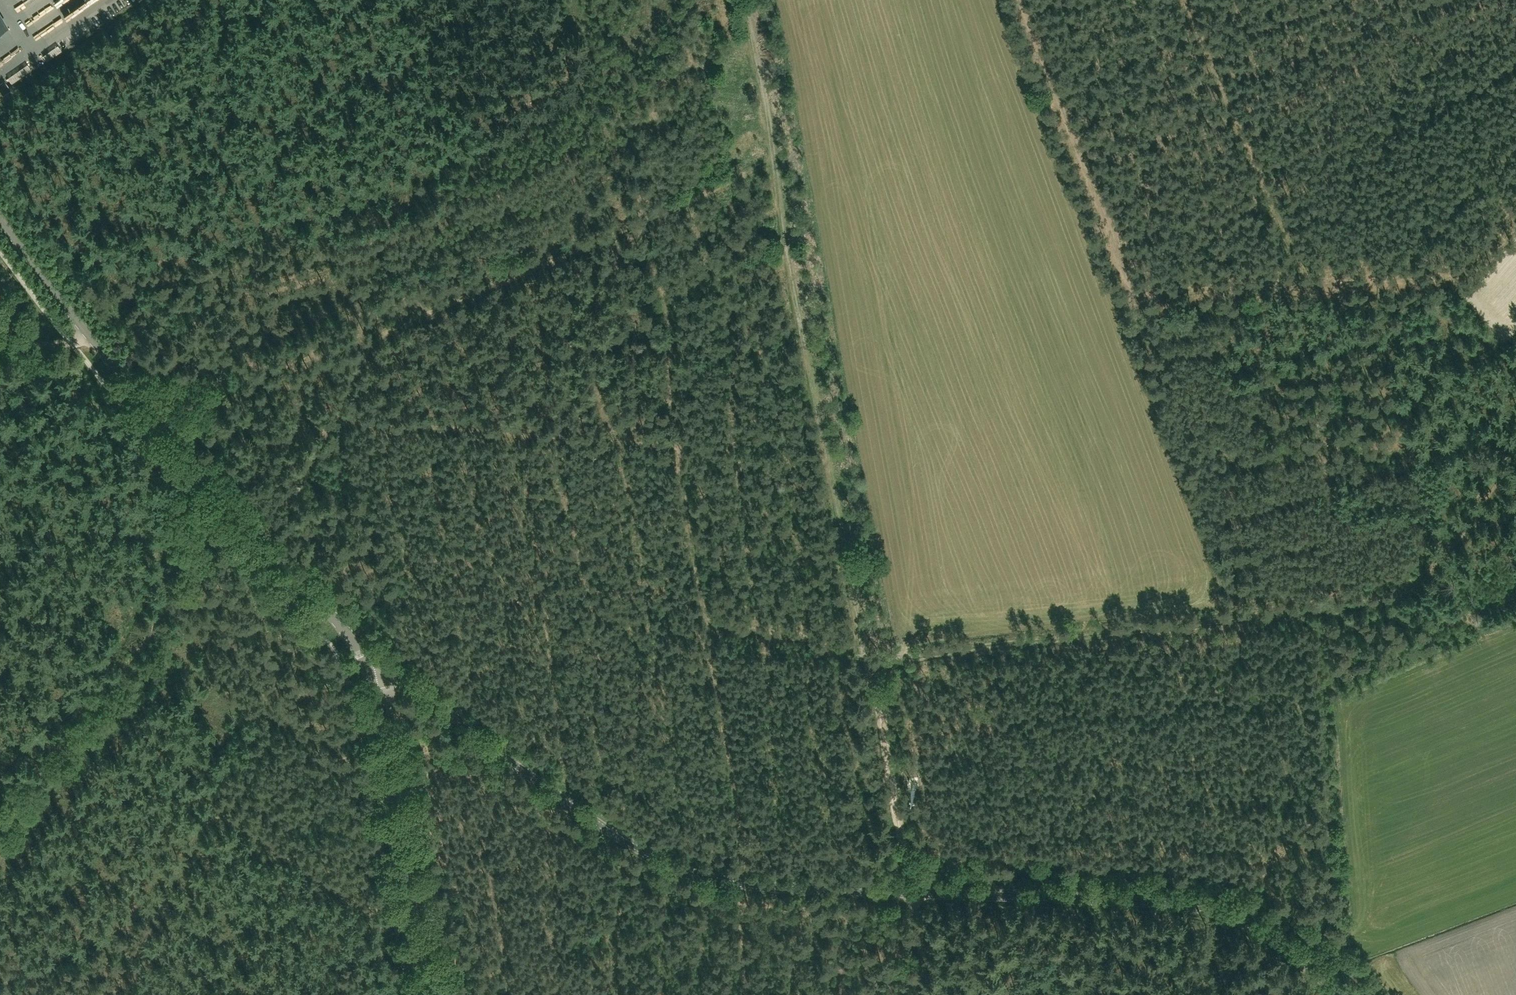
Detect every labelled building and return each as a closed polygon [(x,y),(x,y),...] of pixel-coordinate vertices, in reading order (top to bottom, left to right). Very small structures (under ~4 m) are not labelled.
[(4,81),(0,84),(0,92),(3,96),(11,91),(4,81)]
